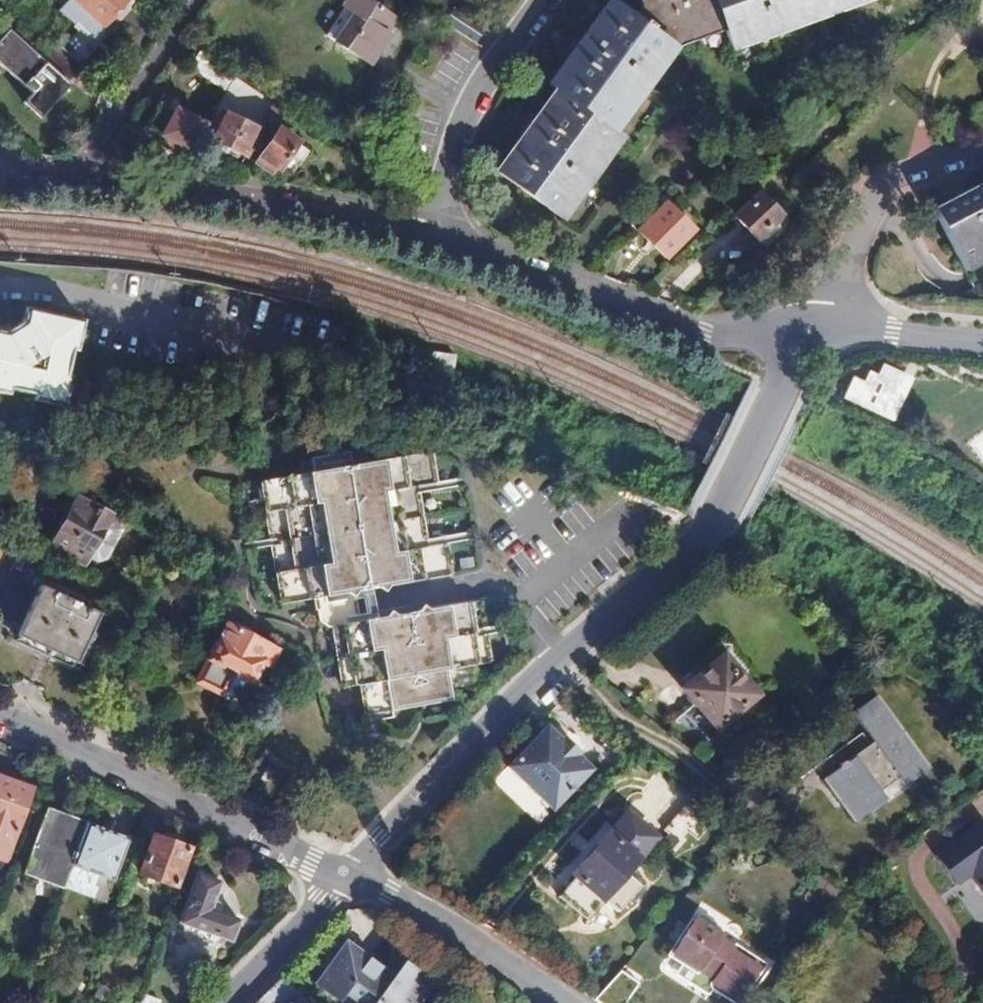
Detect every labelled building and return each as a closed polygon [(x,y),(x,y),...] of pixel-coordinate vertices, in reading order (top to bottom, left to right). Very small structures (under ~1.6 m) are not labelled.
[(85,69),(113,38),(101,27),(125,0),(66,0),(57,11),(78,30),(61,48),(84,69),(85,69)] [(327,37),(369,65),(379,50),(376,48),(386,33),(396,18),(368,0),(345,0),(341,6),(345,9),(327,37)] [(550,211),(562,196),(573,204),(602,165),(590,157),(598,145),(605,150),(617,134),(613,132),(608,128),(621,111),(614,106),(622,96),(633,104),(663,63),(652,55),(663,39),(674,47),(724,29),(727,35),(745,29),(750,42),(796,25),(792,12),(803,8),(806,15),(826,8),(847,0),(846,0),(639,0),(641,6),(633,17),(609,0),(548,84),(556,90),(496,172),(550,211)] [(826,8),(828,13),(860,2),(860,0),(846,0),(847,0),(826,8)] [(792,12),(796,25),(828,13),(826,8),(806,15),(803,8),(792,12)] [(750,42),(745,29),(727,35),(732,49),(750,42)] [(84,69),(61,48),(53,41),(38,58),(8,31),(0,40),(0,65),(32,93),(24,103),(41,118),(84,69)] [(386,33),(376,48),(379,50),(389,35),(386,33)] [(652,55),(663,63),(674,47),(663,39),(652,55)] [(221,66),(227,57),(213,48),(207,56),(221,66)] [(224,91),(234,75),(221,66),(207,56),(200,52),(190,67),(224,91)] [(608,128),(613,132),(633,104),(622,96),(614,106),(621,111),(608,128)] [(276,104),(265,120),(276,128),(287,111),(276,104)] [(205,124),(176,108),(169,119),(161,135),(191,150),(205,124)] [(225,112),(210,141),(242,157),(256,128),(225,112)] [(161,135),(169,119),(163,116),(155,131),(161,135)] [(298,142),(278,128),(258,157),(254,163),(270,175),(272,172),(275,174),(278,170),(286,176),(293,165),(297,167),(309,150),(298,143),(298,142)] [(622,138),(617,134),(605,150),(598,145),(590,157),(602,165),(622,138)] [(932,208),(963,267),(982,256),(982,181),(932,208)] [(783,216),(759,192),(735,215),(758,240),(762,236),(766,240),(780,227),(776,223),(783,216)] [(573,204),(562,196),(550,211),(562,219),(573,204)] [(695,229),(666,202),(637,230),(666,258),(695,229)] [(982,263),(982,256),(963,267),(965,272),(982,263)] [(11,393),(13,387),(39,393),(38,399),(67,406),(74,376),(68,375),(75,349),(80,350),(87,321),(26,306),(23,320),(5,332),(0,331),(0,390),(11,393)] [(455,355),(418,351),(416,366),(454,370),(455,355)] [(879,411),(870,378),(855,381),(863,415),(879,411)] [(437,482),(432,451),(258,480),(278,604),(313,598),(315,610),(316,609),(319,621),(328,627),(331,627),(342,689),(359,685),(364,715),(391,710),(391,711),(453,700),(450,688),(477,683),(475,665),(492,663),(481,601),(379,617),(373,589),(453,574),(447,543),(428,546),(417,486),(437,482)] [(112,515),(76,496),(50,547),(82,563),(87,560),(89,558),(97,562),(107,560),(124,529),(120,519),(112,515)] [(105,615),(40,585),(16,636),(82,666),(105,615)] [(230,626),(226,624),(208,660),(197,681),(220,692),(232,672),(252,682),(256,669),(265,673),(277,650),(250,636),(253,631),(233,621),(230,626)] [(755,678),(746,669),(743,669),(738,673),(721,655),(685,689),(721,725),(756,692),(751,687),(755,683),(755,678)] [(937,766),(885,695),(862,712),(883,741),(836,775),(867,817),(937,766)] [(507,772),(551,816),(591,776),(577,762),(579,760),(563,744),(561,746),(546,732),(507,772)] [(372,774),(360,787),(367,793),(379,781),(372,774)] [(6,862),(32,788),(0,777),(0,860),(6,862)] [(47,808),(24,873),(65,886),(73,864),(86,827),(87,822),(47,808)] [(649,844),(620,818),(569,877),(571,880),(550,904),(579,928),(598,907),(610,918),(633,892),(618,879),(649,844)] [(73,864),(112,877),(124,840),(86,827),(73,864)] [(982,883),(982,829),(943,857),(963,886),(978,876),(982,883)] [(177,887),(190,848),(152,834),(138,874),(177,887)] [(112,877),(73,864),(65,886),(104,900),(112,877)] [(197,874),(179,923),(231,941),(239,919),(210,909),(220,882),(197,874)] [(787,972),(749,947),(755,939),(743,931),(737,939),(691,907),(667,941),(747,995),(751,989),(767,1000),(768,997),(786,974),(787,972)] [(431,979),(406,956),(395,969),(356,935),(336,957),(331,953),(318,969),(338,987),(344,980),(368,1002),(366,1002),(410,1002),(431,979)] [(595,1000),(599,1002),(622,1002),(637,983),(618,969),(595,1000)] [(288,984),(278,975),(254,999),(258,1002),(269,1002),(288,984)]
